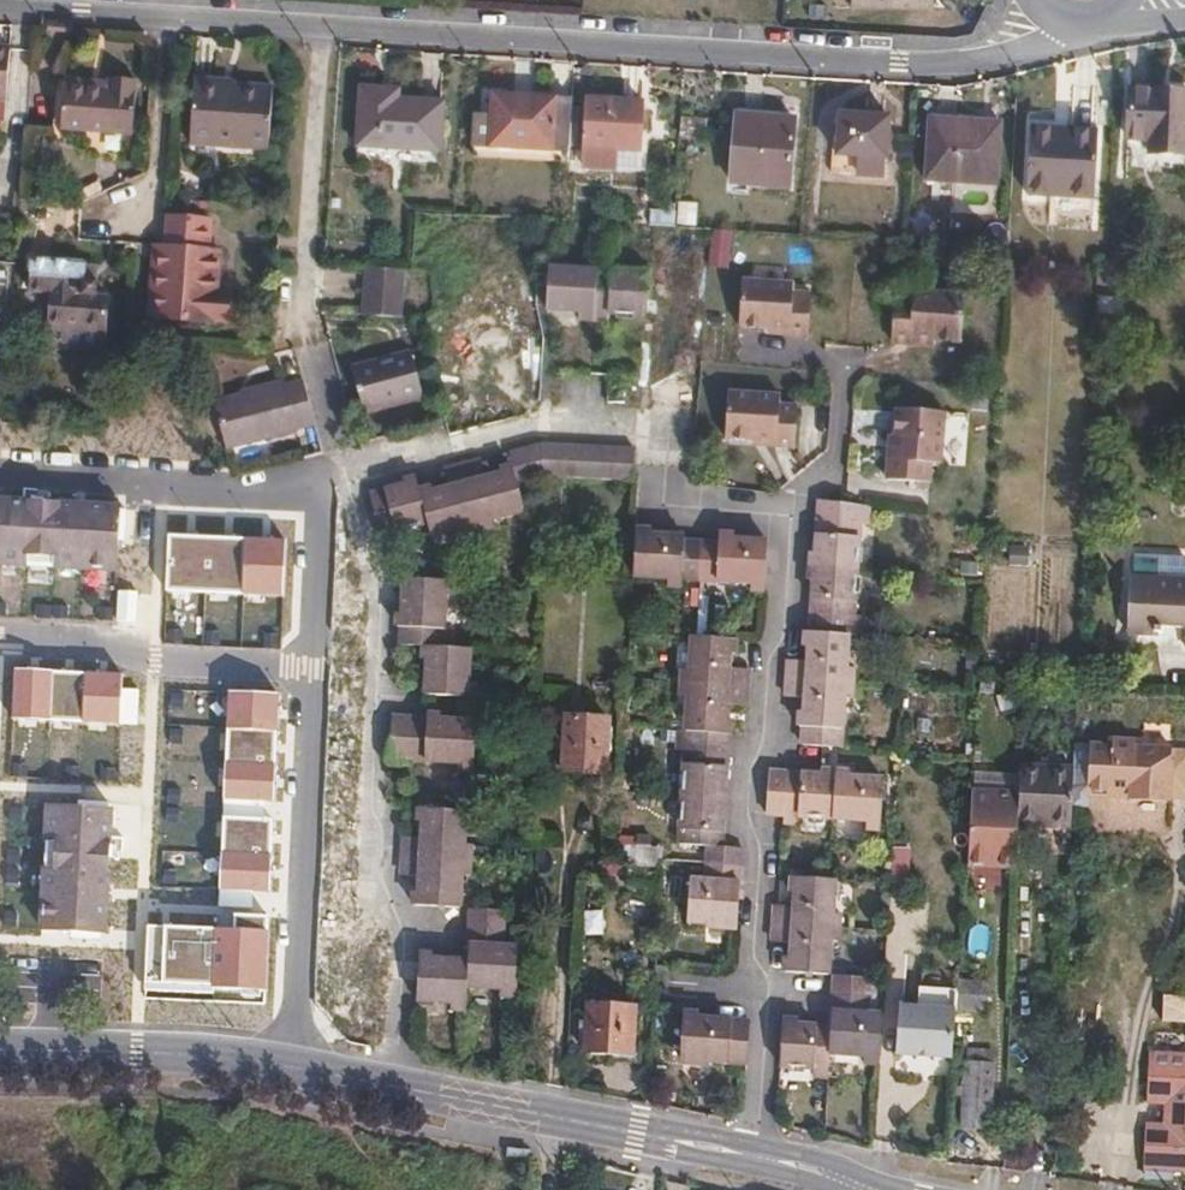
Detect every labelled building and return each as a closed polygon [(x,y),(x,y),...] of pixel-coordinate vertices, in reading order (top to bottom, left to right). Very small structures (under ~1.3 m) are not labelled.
[(853,9),(935,10),(935,0),(854,0),(853,9)] [(11,96),(17,43),(0,41),(0,95),(11,96)] [(116,78),(116,83),(115,91),(69,88),(67,128),(138,134),(141,80),(116,78)] [(115,91),(116,83),(70,80),(69,88),(115,91)] [(275,160),(280,93),(235,89),(233,101),(197,99),(193,153),(275,160)] [(1184,143),(1184,93),(1130,90),(1128,138),(1145,140),(1144,155),(1184,157),(1184,143)] [(438,152),(441,103),(359,97),(356,145),(438,152)] [(566,165),(570,101),(493,98),(491,119),(489,148),(546,150),(545,164),(566,165)] [(639,155),(642,106),(589,102),(585,152),(639,155)] [(791,189),(796,121),(737,117),(732,183),(791,189)] [(888,159),(890,121),(842,117),(839,156),(888,159)] [(489,148),(491,119),(471,118),(468,158),(545,164),(546,150),(489,148)] [(1000,180),(1003,122),(974,120),(973,126),(933,123),(930,175),(1000,180)] [(1095,200),(1099,138),(1061,135),(1061,128),(1033,127),(1028,194),(1095,200)] [(680,201),(681,224),(701,224),(700,200),(680,201)] [(653,206),(653,225),(678,224),(678,205),(653,206)] [(167,245),(159,244),(154,316),(211,321),(212,317),(226,317),(227,289),(214,288),(214,275),(222,275),(223,250),(213,249),(213,219),(170,216),(167,245)] [(84,295),(87,264),(36,260),(34,291),(50,293),(48,320),(108,326),(110,298),(84,295)] [(366,264),(363,314),(405,316),(408,267),(366,264)] [(641,319),(643,277),(546,273),(543,315),(577,316),(576,325),(606,326),(607,318),(641,319)] [(705,307),(708,279),(657,277),(655,319),(690,320),(690,329),(702,330),(705,307)] [(739,327),(761,328),(786,330),(786,338),(806,339),(808,295),(789,294),(790,284),(742,281),(739,327)] [(494,371),(490,351),(503,347),(501,339),(534,330),(522,290),(476,302),(480,321),(432,334),(445,375),(477,366),(480,375),(494,371)] [(897,345),(914,346),(915,338),(940,341),(964,343),(968,296),(918,292),(917,303),(900,302),(897,345)] [(786,330),(761,328),(761,336),(786,338),(786,330)] [(915,338),(914,346),(939,348),(940,341),(915,338)] [(362,390),(374,434),(429,418),(417,375),(362,390)] [(701,403),(701,385),(663,384),(663,403),(701,403)] [(778,409),(779,401),(730,396),(725,443),(773,447),(773,454),(794,456),(797,411),(778,409)] [(255,414),(219,422),(231,466),(320,444),(313,420),(308,401),(291,405),(289,399),(254,408),(255,414)] [(940,465),(944,414),(900,411),(896,462),(889,462),(889,483),(930,484),(932,464),(940,465)] [(525,478),(632,485),(633,455),(543,450),(511,458),(514,472),(504,479),(525,478)] [(447,478),(484,478),(480,466),(446,477),(447,478)] [(501,522),(504,479),(485,484),(484,478),(447,478),(451,493),(438,498),(436,522),(435,541),(465,532),(467,541),(495,533),(493,525),(501,522)] [(525,478),(504,479),(501,522),(526,515),(524,490),(525,484),(525,478)] [(433,542),(435,541),(436,522),(438,498),(435,499),(434,495),(420,499),(415,483),(403,487),(404,495),(373,503),(386,551),(400,547),(398,538),(429,531),(433,542)] [(869,526),(869,508),(819,502),(816,554),(812,554),(809,582),(815,583),(812,631),(807,631),(805,648),(810,649),(809,663),(789,662),(787,697),(807,699),(806,714),(802,713),(800,729),(806,729),(804,745),(843,748),(847,697),(856,697),(857,668),(848,668),(851,634),(861,635),(862,617),(855,616),(861,525),(869,526)] [(5,577),(29,578),(32,547),(34,518),(7,517),(5,577)] [(32,547),(29,578),(123,584),(126,524),(34,518),(32,547)] [(287,666),(258,664),(256,686),(254,710),(255,710),(255,720),(284,721),(284,712),(320,714),(318,737),(333,737),(334,730),(365,732),(368,685),(355,684),(355,690),(322,688),(325,634),(370,637),(370,618),(353,617),(355,600),(358,600),(359,587),(355,567),(349,568),(341,536),(333,539),(328,520),(291,530),(296,548),(306,546),(317,591),(315,619),(303,618),(303,632),(290,631),(287,666)] [(634,529),(631,577),(665,579),(664,589),(679,589),(680,579),(744,582),(743,593),(758,594),(761,540),(731,539),(731,534),(714,533),(713,541),(682,540),(681,536),(648,534),(647,529),(634,529)] [(1172,562),(1167,556),(1161,556),(1160,582),(1132,581),(1129,636),(1167,638),(1167,624),(1184,625),(1184,563),(1172,562)] [(253,615),(256,565),(223,564),(223,559),(198,557),(197,562),(163,560),(160,610),(174,611),(174,602),(239,606),(239,614),(253,615)] [(408,654),(426,654),(426,653),(431,589),(412,588),(410,627),(404,627),(404,640),(409,640),(408,654)] [(426,653),(426,654),(431,654),(432,670),(436,670),(433,704),(484,707),(485,690),(476,689),(478,658),(446,656),(449,605),(457,604),(458,590),(431,589),(426,653)] [(70,627),(71,613),(36,611),(36,625),(70,627)] [(17,638),(18,627),(1,626),(1,638),(17,638)] [(118,643),(119,633),(103,632),(101,643),(118,643)] [(736,655),(735,640),(690,638),(688,669),(679,669),(678,701),(687,701),(686,734),(681,734),(680,754),(687,755),(682,845),(709,847),(706,880),(694,880),(691,921),(740,925),(744,850),(725,848),(727,816),(732,815),(733,788),(727,787),(732,721),(728,721),(729,704),(748,705),(750,671),(731,670),(732,655),(736,655)] [(76,802),(124,804),(126,793),(121,793),(123,756),(136,756),(139,723),(145,723),(147,694),(141,693),(142,659),(93,656),(92,670),(101,670),(97,741),(88,741),(88,754),(72,752),(71,769),(78,769),(76,802)] [(256,686),(258,664),(228,663),(227,681),(191,679),(191,674),(179,674),(176,719),(207,721),(208,730),(224,731),(225,708),(254,710),(256,686)] [(607,776),(610,723),(561,720),(558,773),(607,776)] [(420,727),(416,768),(466,770),(466,780),(479,780),(481,729),(450,728),(450,723),(432,722),(432,728),(420,727)] [(399,767),(416,768),(420,727),(401,726),(399,767)] [(1170,801),(1174,751),(1137,748),(1137,743),(1114,741),(1114,748),(1093,746),(1090,796),(1170,801)] [(1174,751),(1170,801),(1184,802),(1184,751),(1174,751)] [(881,832),(884,781),(851,780),(851,772),(823,770),(822,777),(772,773),(769,815),(785,816),(786,827),(801,828),(802,818),(866,823),(865,831),(881,832)] [(1019,832),(1071,833),(1073,776),(1022,774),(1019,832)] [(199,891),(235,893),(238,854),(245,797),(245,795),(204,793),(202,825),(194,824),(192,855),(201,855),(199,891)] [(238,854),(235,893),(241,893),(246,795),(245,795),(245,797),(238,854)] [(465,883),(468,884),(469,867),(475,867),(476,853),(466,853),(467,819),(425,817),(424,831),(430,831),(428,846),(412,845),(410,881),(426,882),(425,900),(421,899),(420,914),(463,916),(465,883)] [(84,940),(84,942),(112,944),(119,826),(57,822),(49,938),(84,940)] [(835,916),(836,882),(794,879),(793,893),(797,893),(796,909),(776,908),(775,942),(793,944),(793,959),(788,959),(787,974),(831,976),(834,943),(843,944),(844,916),(835,916)] [(215,965),(228,966),(231,937),(232,922),(233,919),(199,918),(199,912),(170,910),(170,915),(135,913),(133,961),(148,962),(149,952),(215,957),(215,965)] [(465,967),(462,1021),(469,1021),(470,994),(503,997),(503,1004),(514,1005),(517,954),(504,954),(506,918),(474,917),(471,968),(465,967)] [(231,937),(228,966),(263,968),(263,978),(276,978),(277,944),(287,943),(287,931),(245,929),(245,922),(232,922),(231,937)] [(387,996),(391,948),(375,947),(375,951),(303,947),(301,998),(339,1001),(354,1003),(356,995),(387,996)] [(454,1020),(462,1021),(465,967),(438,966),(439,961),(424,961),(422,1010),(454,1012),(454,1020)] [(867,1067),(879,1068),(882,1015),(870,1014),(871,979),(838,977),(835,1029),(801,1028),(801,1023),(787,1022),(784,1069),(818,1071),(817,1080),(833,1080),(835,1055),(867,1057),(867,1067)] [(633,1056),(634,1011),(590,1007),(587,1052),(633,1056)] [(898,1054),(920,1056),(923,1009),(903,1007),(898,1054)] [(920,1056),(955,1059),(957,1029),(958,1012),(923,1009),(920,1056)] [(751,1070),(753,1027),(706,1023),(706,1019),(686,1018),(684,1065),(751,1070)] [(990,1129),(992,1050),(968,1050),(965,1127),(990,1129)] [(1184,1173),(1184,1129),(1145,1128),(1142,1171),(1184,1173)]
